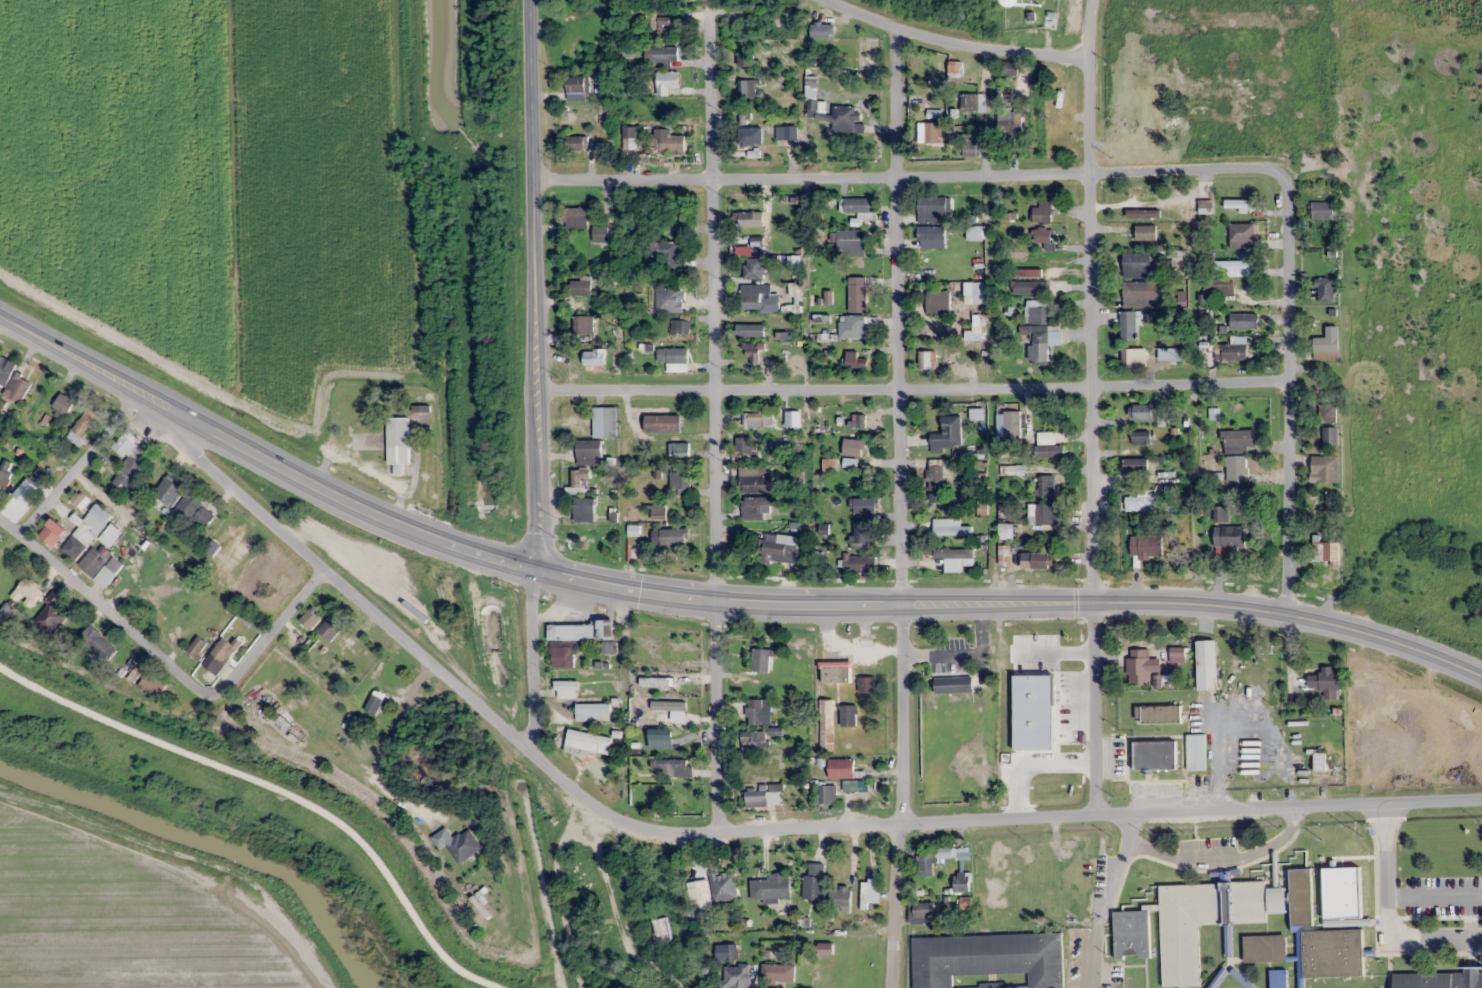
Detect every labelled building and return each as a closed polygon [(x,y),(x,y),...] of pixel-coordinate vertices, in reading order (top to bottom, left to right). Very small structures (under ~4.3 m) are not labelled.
[(1030,13),(1043,4),(1040,0),(1023,0),(1021,1),(1030,13)] [(656,9),(646,9),(646,31),(678,31),(678,17),(656,17),(656,9)] [(810,39),(834,39),(834,24),(810,24),(810,39)] [(645,47),(645,65),(677,65),(677,47),(645,47)] [(753,55),(737,55),(737,67),(753,67),(753,55)] [(1017,63),(1002,63),(1002,74),(1017,74),(1017,63)] [(679,72),(657,72),(657,96),(668,96),(668,89),(679,89),(679,72)] [(566,100),(589,100),(589,77),(566,77),(566,100)] [(738,99),(756,99),(756,80),(738,80),(738,99)] [(984,94),(959,94),(959,114),(984,114),(984,94)] [(858,107),(829,105),(829,102),(807,100),(806,121),(857,124),(858,107)] [(1029,101),(1014,101),(1014,111),(998,111),(998,134),(1029,134),(1029,101)] [(939,144),(939,119),(923,119),(923,144),(939,144)] [(775,127),(775,139),(796,139),(796,127),(775,127)] [(635,128),(623,128),(623,150),(635,150),(635,128)] [(738,146),(761,146),(761,128),(738,128),(738,146)] [(654,154),(684,154),(684,135),(670,135),(670,129),(654,129),(654,154)] [(1066,151),(1066,134),(1049,134),(1049,151),(1066,151)] [(586,136),(565,136),(565,150),(586,150),(586,136)] [(963,158),(978,158),(978,143),(963,143),(963,158)] [(918,223),(948,223),(948,197),(918,197),(918,223)] [(873,198),(842,198),(842,212),(873,212),(873,198)] [(1213,214),(1213,200),(1197,200),(1197,214),(1213,214)] [(1052,201),(1038,201),(1038,205),(1032,205),(1032,222),(1052,222),(1052,201)] [(1333,201),(1310,201),(1310,219),(1333,219),(1333,201)] [(592,207),(562,207),(562,227),(592,227),(592,207)] [(762,211),(738,211),(738,227),(762,227),(762,211)] [(1254,223),(1229,223),(1229,248),(1254,248),(1254,223)] [(1136,240),(1156,240),(1156,225),(1136,225),(1136,240)] [(607,242),(607,227),(593,227),(593,242),(607,242)] [(945,227),(917,227),(917,248),(945,248),(945,227)] [(981,227),(967,227),(967,240),(981,240),(981,227)] [(1053,228),(1035,228),(1035,243),(1053,243),(1053,228)] [(865,255),(865,230),(837,230),(837,255),(865,255)] [(662,258),(662,270),(678,270),(678,242),(651,242),(651,258),(662,258)] [(1123,277),(1150,278),(1151,254),(1123,253),(1123,277)] [(762,278),(762,259),(744,259),(744,278),(762,278)] [(1207,295),(1234,295),(1234,288),(1251,289),(1252,261),(1208,261),(1207,295)] [(848,277),(848,312),(865,312),(865,277),(848,277)] [(1336,277),(1317,277),(1317,302),(1336,302),(1336,277)] [(591,280),(571,280),(571,295),(591,295),(591,280)] [(1049,281),(1011,281),(1011,294),(1049,294),(1049,281)] [(1123,282),(1123,308),(1148,308),(1148,282),(1123,282)] [(771,284),(741,284),(741,308),(771,308),(771,284)] [(682,312),(682,288),(656,288),(656,312),(682,312)] [(950,290),(926,290),(926,315),(950,315),(950,290)] [(1028,306),(1028,324),(1051,324),(1051,306),(1028,306)] [(1137,340),(1137,312),(1120,312),(1120,340),(1137,340)] [(1258,328),(1258,314),(1230,314),(1230,328),(1258,328)] [(593,334),(593,315),(573,315),(573,334),(593,334)] [(864,316),(840,316),(840,337),(864,337),(864,316)] [(690,320),(670,320),(670,333),(690,333),(690,320)] [(764,336),(764,324),(736,324),(736,336),(764,336)] [(1049,326),(1029,326),(1029,364),(1049,364),(1049,326)] [(1325,326),(1325,338),(1313,338),(1313,359),(1339,359),(1339,326),(1325,326)] [(1246,342),(1214,342),(1215,360),(1247,360),(1246,342)] [(744,364),(760,364),(760,343),(744,343),(744,364)] [(687,348),(657,348),(657,362),(667,362),(667,371),(687,371),(687,348)] [(604,350),(585,349),(584,365),(603,366),(604,350)] [(1145,349),(1121,349),(1121,365),(1145,365),(1145,349)] [(1180,349),(1159,349),(1159,360),(1180,360),(1180,349)] [(867,360),(857,360),(857,350),(845,350),(845,368),(867,368),(867,360)] [(918,369),(933,369),(933,351),(918,351),(918,369)] [(15,368),(0,358),(0,385),(3,387),(15,368)] [(16,403),(31,385),(19,374),(3,392),(16,403)] [(50,413),(62,421),(74,403),(61,395),(50,413)] [(1336,423),(1336,404),(1319,404),(1319,423),(1336,423)] [(77,446),(102,414),(91,405),(65,436),(77,446)] [(1154,405),(1132,405),(1132,420),(1154,420),(1154,405)] [(616,437),(616,407),(604,407),(604,437),(616,437)] [(982,420),(982,409),(969,409),(969,419),(982,420)] [(772,426),(772,411),(743,411),(743,426),(772,426)] [(799,427),(799,411),(786,411),(786,427),(799,427)] [(865,427),(865,415),(851,415),(851,427),(865,427)] [(942,432),(930,432),(930,448),(961,448),(961,416),(942,416),(942,432)] [(387,465),(390,465),(390,474),(408,474),(408,418),(387,418),(387,465)] [(673,420),(673,436),(687,436),(687,420),(673,420)] [(1337,427),(1323,427),(1323,446),(1337,446),(1337,427)] [(126,489),(144,465),(135,458),(145,445),(126,430),(115,445),(130,457),(113,480),(126,489)] [(1247,453),(1247,447),(1255,447),(1255,430),(1222,430),(1222,453),(1247,453)] [(1131,432),(1132,442),(1150,441),(1149,431),(1131,432)] [(732,463),(756,463),(756,437),(732,437),(732,463)] [(864,441),(845,438),(842,454),(861,457),(864,441)] [(577,458),(601,458),(601,440),(577,440),(577,458)] [(667,444),(667,456),(683,456),(683,444),(667,444)] [(1034,457),(1063,457),(1063,446),(1034,446),(1034,457)] [(1337,455),(1312,455),(1312,482),(1337,482),(1337,455)] [(1245,456),(1225,457),(1226,482),(1245,482),(1245,456)] [(3,459),(0,465),(0,490),(0,491),(13,465),(3,459)] [(1123,471),(1147,471),(1147,459),(1123,459),(1123,471)] [(928,490),(943,490),(943,464),(928,464),(928,490)] [(1024,465),(1000,465),(1000,475),(1024,475),(1024,465)] [(772,475),(764,475),(764,466),(740,466),(740,492),(772,492),(772,475)] [(48,476),(38,467),(12,495),(22,504),(48,476)] [(582,488),(582,479),(594,479),(594,469),(571,469),(571,488),(582,488)] [(804,487),(804,469),(791,469),(791,487),(804,487)] [(670,471),(670,488),(692,488),(692,471),(670,471)] [(185,490),(169,475),(153,492),(169,507),(185,490)] [(1038,497),(1055,497),(1055,475),(1038,475),(1038,497)] [(1140,496),(1125,496),(1125,512),(1153,512),(1153,490),(1140,490),(1140,496)] [(215,517),(189,492),(175,507),(201,531),(215,517)] [(742,497),(742,519),(772,519),(772,497),(742,497)] [(573,522),(594,522),(594,498),(573,498),(573,522)] [(853,498),(853,514),(879,514),(879,498),(853,498)] [(77,517),(73,521),(79,526),(60,550),(74,562),(112,517),(96,504),(82,521),(77,517)] [(1027,524),(1057,524),(1057,504),(1027,504),(1027,524)] [(664,506),(651,506),(651,519),(664,519),(664,506)] [(1226,507),(1214,507),(1214,521),(1226,521),(1226,507)] [(66,532),(54,519),(38,533),(51,546),(66,532)] [(960,519),(940,519),(940,526),(933,526),(933,536),(971,536),(971,526),(960,526),(960,519)] [(869,543),(869,521),(852,521),(852,543),(869,543)] [(1012,538),(1011,524),(999,525),(1000,538),(1012,538)] [(1246,526),(1214,526),(1214,548),(1246,548),(1246,526)] [(109,545),(118,536),(109,528),(101,538),(109,545)] [(689,545),(689,529),(651,529),(651,545),(689,545)] [(798,537),(761,532),(758,559),(794,564),(798,537)] [(1130,557),(1162,557),(1162,536),(1130,536),(1130,557)] [(1339,563),(1339,541),(1312,541),(1312,563),(1339,563)] [(122,566),(98,544),(78,566),(103,587),(122,566)] [(944,558),(944,570),(973,570),(973,548),(934,548),(934,558),(944,558)] [(1054,568),(1054,552),(1021,552),(1021,568),(1054,568)] [(843,572),(873,572),(873,556),(843,556),(843,572)] [(43,589),(25,576),(9,598),(18,605),(22,599),(31,606),(43,589)] [(32,617),(50,635),(68,617),(57,606),(63,600),(56,593),(32,617)] [(310,630),(321,619),(310,608),(299,619),(310,630)] [(330,641),(341,627),(328,617),(317,631),(330,641)] [(613,637),(613,620),(599,620),(599,637),(613,637)] [(596,624),(547,624),(547,640),(596,640),(596,624)] [(79,638),(106,660),(116,647),(89,625),(79,638)] [(196,660),(206,642),(196,636),(186,653),(196,660)] [(238,647),(224,636),(201,664),(216,675),(238,647)] [(1217,690),(1216,640),(1196,640),(1197,690),(1217,690)] [(552,667),(575,667),(575,646),(552,646),(552,667)] [(1007,646),(1008,691),(1028,690),(1028,703),(1058,703),(1058,661),(1038,661),(1038,646),(1007,646)] [(682,659),(682,649),(669,649),(669,659),(682,659)] [(769,649),(752,649),(752,672),(769,672),(769,649)] [(1147,650),(1127,650),(1127,685),(1153,685),(1153,659),(1147,659),(1147,650)] [(821,662),(821,683),(851,683),(851,662),(821,662)] [(1307,674),(1307,690),(1342,690),(1342,672),(1332,672),(1332,667),(1321,667),(1321,674),(1307,674)] [(139,684),(158,696),(165,685),(145,674),(139,684)] [(859,692),(873,692),(873,678),(859,678),(859,692)] [(970,678),(934,678),(934,693),(970,693),(970,678)] [(555,680),(554,698),(577,699),(578,681),(555,680)] [(376,716),(384,694),(373,689),(364,711),(376,716)] [(747,724),(770,724),(770,700),(747,700),(747,724)] [(833,700),(818,700),(818,751),(833,751),(833,700)] [(856,726),(856,706),(840,706),(840,726),(856,726)] [(1180,723),(1180,706),(1135,706),(1135,723),(1180,723)] [(766,731),(741,731),(741,753),(766,753),(766,731)] [(1205,771),(1205,734),(1186,734),(1186,771),(1205,771)] [(671,739),(671,754),(690,754),(690,739),(671,739)] [(1175,770),(1175,740),(1134,740),(1134,770),(1175,770)] [(1323,754),(1315,754),(1315,770),(1323,770),(1323,754)] [(651,760),(651,776),(692,776),(692,760),(651,760)] [(844,790),(854,789),(854,761),(830,761),(830,777),(844,777),(844,790)] [(835,804),(835,784),(818,784),(818,804),(835,804)] [(781,785),(745,785),(745,806),(781,806),(781,785)] [(481,849),(468,828),(444,843),(458,864),(481,849)] [(936,846),(936,857),(952,857),(952,846),(936,846)] [(934,876),(934,850),(920,850),(920,876),(934,876)] [(803,876),(803,903),(824,903),(824,864),(810,864),(810,876),(803,876)] [(1362,929),(1312,930),(1311,869),(1293,869),(1295,987),(1304,987),(1304,978),(1363,977),(1362,929)] [(734,872),(711,874),(713,901),(737,899),(734,872)] [(750,880),(750,900),(789,899),(788,873),(772,873),(773,879),(750,880)] [(689,881),(689,916),(709,916),(709,881),(689,881)] [(1160,884),(1162,987),(1200,986),(1198,925),(1266,923),(1265,882),(1160,884)] [(851,910),(851,887),(830,887),(830,910),(851,910)] [(1285,888),(1268,888),(1268,914),(1285,914),(1285,888)] [(969,896),(957,898),(959,909),(971,907),(969,896)] [(934,903),(908,903),(908,922),(934,922),(934,903)] [(1114,911),(1115,958),(1150,958),(1149,911),(1114,911)] [(670,940),(666,918),(653,920),(657,942),(670,940)] [(912,937),(913,987),(952,987),(952,975),(1028,973),(1029,987),(1063,987),(1061,934),(912,937)] [(725,960),(736,960),(736,945),(725,945),(725,960)] [(761,985),(782,985),(782,964),(761,964),(761,985)] [(721,965),(721,987),(748,987),(748,965),(721,965)] [(1286,971),(1271,971),(1271,987),(1286,987),(1286,971)]
